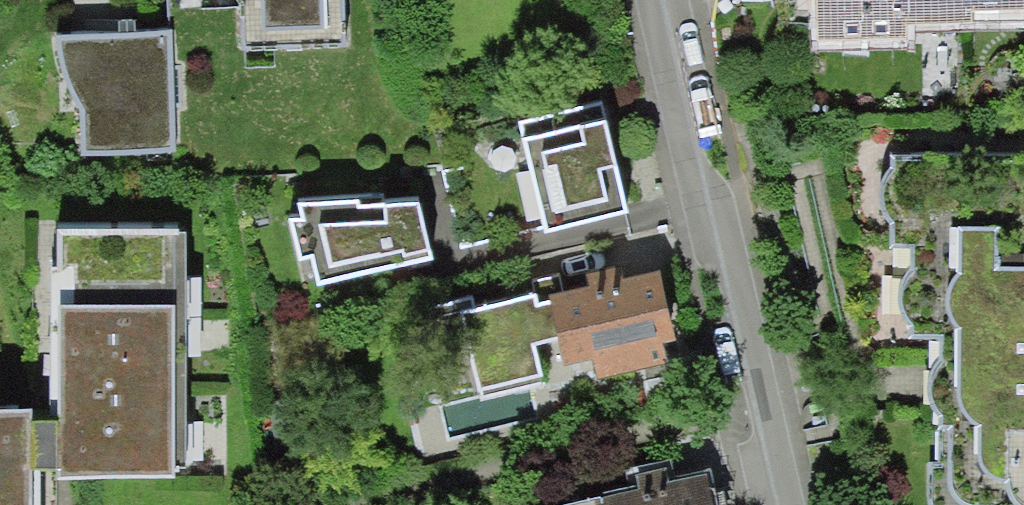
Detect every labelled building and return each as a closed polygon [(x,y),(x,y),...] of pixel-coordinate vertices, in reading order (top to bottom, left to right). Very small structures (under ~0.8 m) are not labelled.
[(270,25),(323,24),(323,0),(269,0),(270,25)] [(822,30),(961,31),(961,10),(1023,10),(1023,0),(822,0),(822,30)] [(173,151),(171,33),(62,33),(62,49),(63,66),(71,84),(78,101),(87,105),(88,153),(173,151)] [(608,96),(525,117),(552,223),(635,202),(608,96)] [(885,182),(941,232),(942,504),(1023,504),(1023,157),(906,155),(885,182)] [(361,193),(303,197),(306,215),(290,215),(301,259),(317,252),(323,282),(436,253),(425,196),(361,198),(361,193)] [(0,401),(0,504),(41,504),(41,467),(180,464),(174,227),(66,229),(66,396),(0,401)] [(541,285),(462,307),(483,383),(537,368),(528,338),(564,328),(570,351),(599,343),(608,373),(655,360),(649,340),(682,331),(663,265),(626,276),(622,261),(586,271),(589,283),(544,295),(541,285)] [(601,490),(605,504),(718,504),(709,465),(601,490)]
